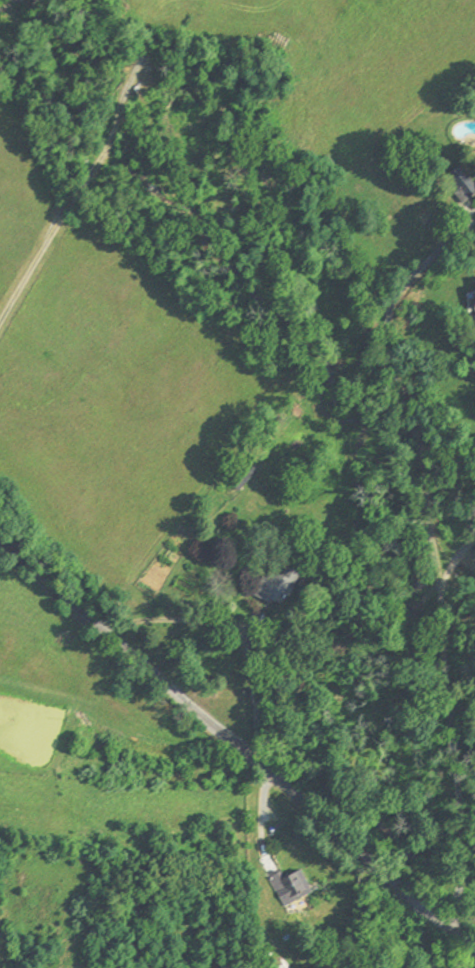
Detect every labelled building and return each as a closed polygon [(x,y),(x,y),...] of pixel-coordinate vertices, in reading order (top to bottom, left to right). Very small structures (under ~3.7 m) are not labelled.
[(474,192),(474,180),(462,163),(450,172),(458,182),(451,187),(462,202),(474,192)] [(253,593),(270,601),(271,598),(284,604),(300,571),(285,564),(281,573),(271,568),(267,576),(262,574),(253,593)] [(269,878),(280,872),(282,876),(299,866),(313,892),(284,907),(269,878)]
